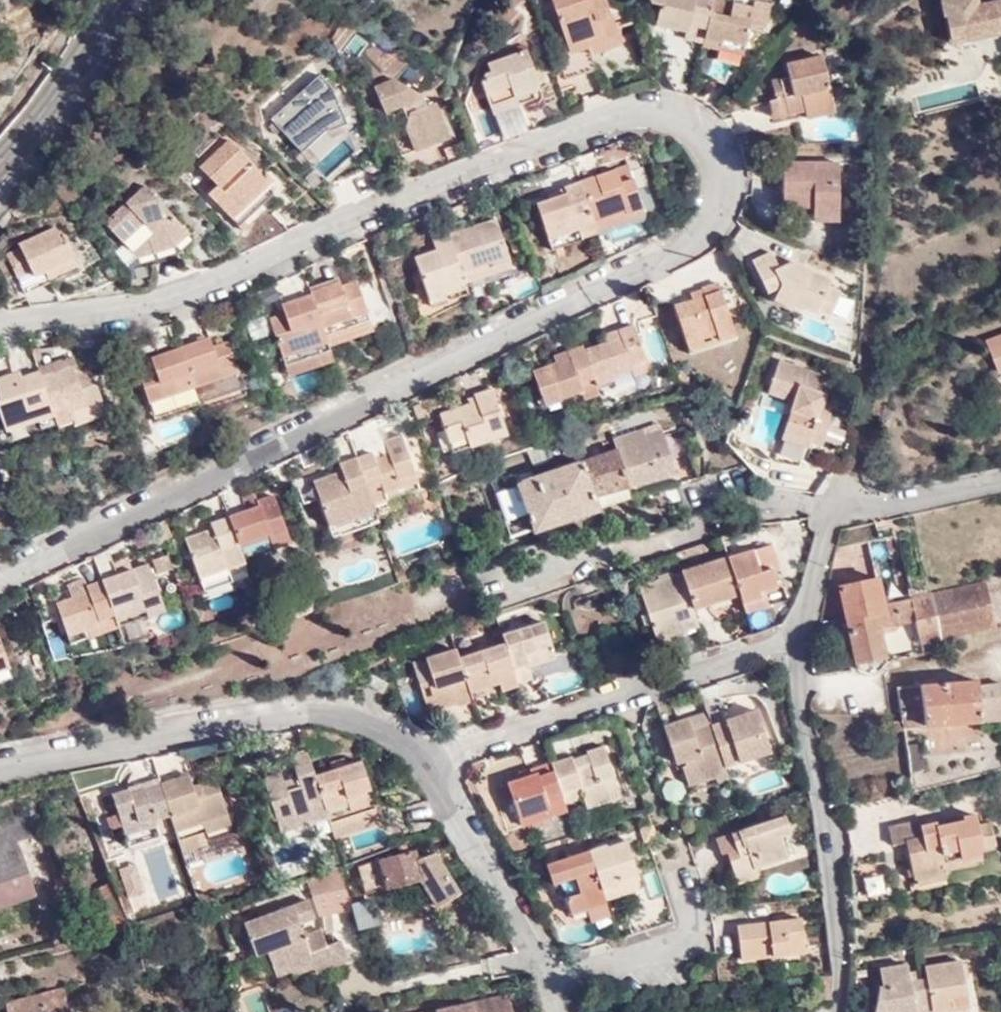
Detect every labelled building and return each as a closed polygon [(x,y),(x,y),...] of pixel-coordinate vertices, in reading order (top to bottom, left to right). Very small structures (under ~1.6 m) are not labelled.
[(572,58),(592,52),(619,43),(604,0),(552,0),(572,58)] [(709,0),(648,0),(648,1),(657,4),(653,22),(683,29),(685,30),(689,12),(706,15),(709,0)] [(728,0),(709,0),(706,15),(700,41),(700,42),(718,47),(719,41),(740,47),(745,29),(747,22),(762,26),(769,3),(758,0),(751,0),(749,6),(728,0)] [(983,6),(982,0),(946,0),(943,1),(951,44),(1000,34),(1000,2),(983,6)] [(700,41),(706,15),(689,12),(685,30),(683,29),(683,37),(700,41)] [(761,32),(762,26),(747,22),(745,29),(761,32)] [(700,42),(699,46),(738,55),(740,47),(719,41),(718,47),(700,42)] [(482,82),(504,141),(529,131),(516,96),(513,90),(537,82),(525,49),(488,62),(491,72),(486,73),(482,82)] [(592,52),(572,58),(577,76),(598,69),(592,52)] [(783,63),(786,77),(769,80),(772,98),(766,100),(770,117),(801,109),(804,117),(831,111),(819,55),(783,63)] [(577,76),(572,58),(561,62),(566,80),(577,76)] [(422,94),(394,79),(375,86),(385,110),(406,102),(410,110),(404,126),(398,123),(394,131),(402,153),(451,135),(437,101),(426,105),(422,94)] [(319,179),(364,141),(311,80),(267,119),(319,179)] [(513,90),(516,96),(539,88),(537,82),(513,90)] [(260,243),(291,227),(266,201),(277,190),(271,184),(276,179),(267,169),(264,171),(226,132),(197,160),(219,183),(211,191),(260,243)] [(781,163),(780,194),(811,194),(811,207),(810,220),(837,221),(837,164),(781,163)] [(630,165),(597,175),(599,183),(584,188),(597,229),(630,219),(628,213),(644,207),(630,165)] [(597,175),(581,181),(581,182),(584,188),(599,183),(597,175)] [(582,237),(598,232),(597,229),(584,188),(581,182),(565,188),(567,194),(551,199),(538,203),(550,237),(578,227),(582,237)] [(191,229),(175,213),(165,215),(160,196),(148,183),(108,221),(128,243),(152,235),(156,249),(177,243),(191,229)] [(567,194),(565,188),(549,193),(551,199),(567,194)] [(811,194),(780,194),(780,207),(811,207),(811,194)] [(165,215),(175,213),(160,196),(165,215)] [(646,213),(644,207),(628,213),(630,219),(646,213)] [(499,217),(452,233),(467,280),(496,271),(494,264),(513,258),(499,217)] [(19,273),(33,268),(44,263),(47,269),(35,273),(22,278),(32,303),(58,292),(51,275),(81,263),(70,237),(65,240),(59,225),(22,241),(23,246),(10,251),(19,273)] [(582,239),(582,237),(578,227),(550,237),(553,248),(582,239)] [(467,280),(452,233),(436,238),(439,249),(419,256),(432,296),(468,285),(467,280)] [(139,254),(156,249),(152,235),(128,243),(139,254)] [(767,288),(778,282),(797,291),(792,301),(794,302),(813,311),(816,306),(829,312),(840,290),(826,284),(829,278),(799,264),(793,267),(790,259),(777,266),(769,250),(751,259),(765,289),(767,288)] [(515,265),(513,258),(494,264),(496,271),(515,265)] [(44,263),(33,268),(35,273),(47,269),(44,263)] [(340,281),(313,291),(314,292),(327,334),(371,319),(359,279),(342,286),(340,281)] [(699,295),(687,300),(669,305),(683,349),(713,339),(715,344),(732,337),(713,282),(696,289),(697,290),(699,295)] [(771,296),(791,306),(794,302),(792,301),(797,291),(778,282),(767,288),(771,296)] [(435,304),(471,293),(468,285),(432,296),(435,304)] [(685,294),(687,300),(699,295),(697,290),(685,294)] [(290,374),(335,358),(331,345),(327,334),(314,292),(284,303),(286,312),(272,317),(290,374)] [(375,330),(371,319),(327,334),(331,345),(375,330)] [(604,340),(583,347),(592,375),(606,371),(609,373),(630,366),(645,361),(631,323),(617,328),(619,335),(604,340)] [(602,333),(604,340),(619,335),(617,328),(602,333)] [(982,340),(990,360),(1000,356),(1000,333),(982,340)] [(209,335),(182,344),(182,346),(196,387),(238,373),(228,340),(213,345),(209,335)] [(713,339),(683,349),(685,355),(715,344),(713,339)] [(196,387),(182,346),(151,357),(155,367),(139,373),(150,402),(196,387)] [(592,375),(583,347),(567,352),(569,360),(555,365),(532,372),(539,395),(554,391),(558,398),(560,397),(579,391),(595,385),(592,375)] [(569,360),(567,352),(552,357),(555,365),(569,360)] [(990,360),(995,375),(1000,372),(1000,356),(990,360)] [(796,392),(794,398),(780,437),(805,445),(808,436),(821,441),(829,419),(826,418),(829,409),(819,406),(822,396),(829,376),(778,359),(770,383),(796,392)] [(645,361),(630,366),(632,372),(647,368),(645,361)] [(45,378),(58,418),(59,421),(71,417),(104,406),(90,363),(74,369),(72,363),(43,373),(45,378)] [(21,375),(16,377),(14,371),(0,375),(0,396),(1,398),(0,398),(0,410),(6,428),(28,422),(24,408),(34,405),(38,418),(53,413),(40,373),(38,369),(21,375)] [(606,371),(592,375),(595,385),(611,380),(609,373),(606,371)] [(40,373),(53,413),(56,422),(59,421),(58,418),(45,378),(43,373),(40,373)] [(768,389),(794,398),(796,392),(770,383),(768,389)] [(582,399),(598,395),(595,385),(579,391),(582,399)] [(151,407),(198,393),(196,387),(150,402),(151,407)] [(443,414),(451,438),(467,432),(472,446),(509,434),(494,389),(477,395),(479,401),(443,414)] [(561,401),(560,397),(558,398),(554,391),(539,395),(543,406),(561,401)] [(819,406),(829,409),(833,400),(822,396),(819,406)] [(24,408),(28,422),(38,418),(34,405),(24,408)] [(104,406),(71,417),(73,425),(107,414),(104,406)] [(467,432),(451,438),(456,452),(472,446),(467,432)] [(360,457),(375,502),(420,487),(402,433),(384,439),(388,449),(372,454),(371,451),(360,455),(360,457)] [(646,434),(630,438),(633,448),(642,446),(640,440),(647,438),(646,434)] [(599,514),(598,511),(595,499),(626,491),(677,477),(667,438),(665,439),(663,435),(648,440),(647,438),(640,440),(642,446),(633,448),(630,438),(614,444),(618,454),(519,485),(515,474),(491,481),(512,540),(531,533),(535,536),(538,535),(548,542),(558,540),(560,531),(559,527),(574,523),(576,526),(585,530),(593,527),(596,520),(594,518),(599,514)] [(775,450),(800,458),(805,445),(780,437),(775,450)] [(366,486),(356,455),(339,461),(341,469),(313,479),(328,523),(374,508),(372,503),(366,486)] [(366,486),(372,503),(375,502),(360,457),(360,455),(356,456),(366,486)] [(595,499),(598,511),(629,502),(626,491),(595,499)] [(247,496),(249,512),(262,508),(260,502),(258,493),(247,496)] [(249,512),(232,517),(233,518),(233,519),(247,560),(293,545),(276,497),(260,502),(262,508),(249,512)] [(374,508),(328,523),(332,535),(378,520),(374,508)] [(234,584),(232,576),(230,570),(248,565),(247,560),(233,519),(233,518),(212,526),(213,530),(188,539),(206,592),(234,584)] [(738,603),(759,597),(758,589),(772,585),(768,571),(765,562),(773,560),(768,545),(725,558),(736,596),(738,603)] [(680,572),(681,575),(691,609),(736,596),(725,558),(680,572)] [(765,562),(768,571),(776,570),(773,560),(765,562)] [(117,564),(103,569),(107,581),(121,577),(117,564)] [(232,576),(250,571),(248,565),(230,570),(232,576)] [(122,623),(123,628),(166,613),(150,566),(121,577),(107,581),(122,623)] [(653,640),(697,627),(691,609),(681,575),(638,588),(653,640)] [(838,584),(856,667),(860,671),(864,673),(869,673),(874,672),(879,670),(881,667),(885,660),(878,626),(915,617),(920,641),(940,637),(932,597),(930,592),(883,603),(877,575),(838,584)] [(932,597),(940,637),(994,625),(985,580),(930,592),(932,597)] [(122,623),(107,581),(92,587),(93,588),(95,593),(78,598),(64,604),(74,633),(89,629),(91,633),(122,623)] [(95,593),(93,588),(77,593),(78,598),(95,593)] [(738,603),(741,612),(763,605),(759,597),(738,603)] [(264,646),(273,679),(321,666),(317,652),(341,645),(333,615),(279,630),(282,641),(264,646)] [(518,680),(532,676),(529,664),(555,657),(543,620),(503,632),(506,641),(507,644),(518,680)] [(77,644),(123,628),(122,623),(91,633),(89,629),(74,633),(74,634),(77,644)] [(471,690),(500,681),(502,688),(519,683),(518,680),(507,644),(506,641),(460,655),(462,659),(471,690)] [(417,674),(421,688),(429,686),(434,701),(455,694),(457,700),(457,702),(471,698),(469,690),(465,677),(458,656),(455,646),(425,656),(429,670),(417,674)] [(469,690),(471,690),(462,659),(460,655),(458,656),(465,677),(469,690)] [(391,683),(374,674),(369,684),(385,692),(391,683)] [(979,699),(978,689),(978,682),(900,688),(903,730),(1000,721),(1000,697),(979,699)] [(457,700),(455,694),(434,701),(429,686),(421,688),(428,710),(457,700)] [(1000,697),(1000,687),(978,689),(979,699),(1000,697)] [(665,728),(679,723),(676,708),(660,713),(665,728)] [(713,727),(725,768),(771,753),(758,712),(713,727)] [(690,786),(727,774),(725,768),(713,727),(709,714),(679,723),(665,728),(677,765),(686,762),(688,767),(684,768),(684,769),(690,786)] [(573,758),(553,765),(566,802),(586,797),(589,809),(622,798),(606,747),(589,753),(590,756),(585,757),(587,764),(577,768),(574,761),(573,758)] [(319,778),(311,755),(295,761),(301,780),(303,786),(290,791),(288,784),(285,776),(268,781),(282,825),(313,816),(316,824),(332,819),(330,811),(319,778)] [(585,757),(574,761),(577,768),(587,764),(585,757)] [(679,771),(684,769),(684,768),(688,767),(686,762),(677,765),(679,771)] [(553,765),(553,763),(537,767),(539,774),(523,778),(508,783),(512,799),(518,818),(547,809),(547,812),(567,806),(566,802),(553,765)] [(366,764),(319,778),(330,811),(351,805),(377,798),(366,764)] [(539,774),(537,767),(521,772),(523,778),(539,774)] [(194,774),(164,783),(174,814),(187,852),(239,835),(221,780),(199,787),(194,774)] [(303,786),(301,780),(288,784),(290,791),(303,786)] [(174,814),(164,783),(135,792),(133,789),(118,793),(131,835),(162,826),(159,819),(174,814)] [(506,800),(512,799),(508,783),(501,785),(506,800)] [(379,806),(377,798),(351,805),(354,813),(379,806)] [(521,826),(569,812),(567,806),(547,812),(547,809),(518,818),(521,826)] [(334,824),(339,840),(385,826),(380,810),(334,824)] [(944,867),(981,859),(979,848),(996,845),(991,820),(977,823),(974,812),(961,814),(962,819),(936,824),(935,820),(921,824),(920,819),(889,825),(892,843),(906,840),(912,867),(943,861),(944,867)] [(313,816),(282,825),(284,833),(316,824),(313,816)] [(721,854),(726,853),(735,849),(737,856),(728,858),(737,883),(756,877),(754,869),(787,858),(781,837),(791,834),(785,816),(716,839),(721,854)] [(26,818),(0,827),(0,910),(38,897),(19,846),(34,840),(26,818)] [(643,840),(648,839),(656,836),(652,825),(639,828),(643,840)] [(162,826),(131,835),(135,846),(165,837),(162,826)] [(627,838),(590,849),(606,899),(624,894),(622,889),(642,883),(627,838)] [(367,861),(410,846),(409,842),(367,856),(367,861)] [(464,900),(437,854),(418,855),(416,849),(411,850),(410,846),(367,861),(373,888),(388,885),(388,887),(422,879),(441,913),(464,900)] [(572,914),(607,903),(606,899),(590,849),(549,863),(555,883),(575,876),(581,891),(567,896),(572,914)] [(735,849),(726,853),(728,858),(737,856),(735,849)] [(914,879),(945,873),(944,867),(943,861),(912,867),(914,879)] [(344,863),(305,876),(307,883),(345,869),(344,863)] [(307,883),(318,915),(323,913),(333,910),(335,910),(350,909),(345,869),(307,883)] [(866,899),(884,895),(880,876),(862,880),(866,899)] [(643,887),(642,883),(622,889),(624,894),(643,887)] [(129,941),(136,938),(129,920),(115,886),(103,891),(120,935),(126,933),(129,941)] [(267,949),(274,970),(290,965),(292,970),(313,962),(314,968),(316,972),(348,961),(340,939),(326,944),(320,928),(303,934),(299,922),(314,917),(307,898),(244,921),(255,953),(267,949)] [(323,913),(324,931),(334,931),(333,910),(323,913)] [(735,926),(740,950),(755,948),(757,956),(804,949),(798,916),(735,926)] [(755,948),(740,950),(741,958),(757,956),(755,948)] [(910,1011),(969,1011),(961,960),(924,965),(925,978),(909,980),(906,963),(878,968),(881,985),(877,985),(872,1011),(907,1011),(910,1011)] [(313,962),(292,970),(294,975),(314,968),(313,962)] [(290,965),(274,970),(276,975),(292,970),(290,965)] [(12,1011),(70,1011),(65,989),(10,1003),(12,1011)] [(506,993),(433,1008),(434,1011),(509,1011),(506,993)]
